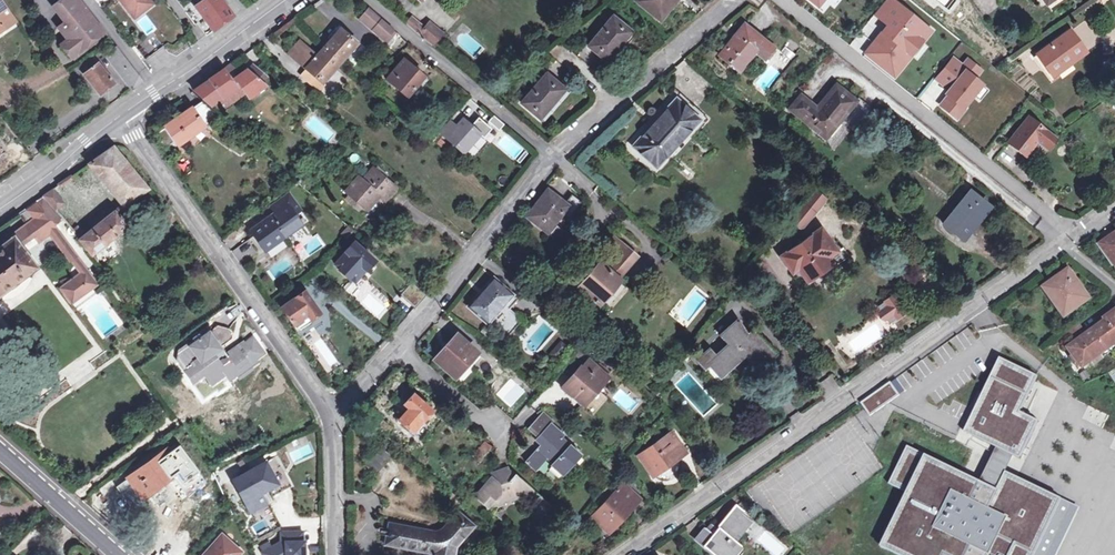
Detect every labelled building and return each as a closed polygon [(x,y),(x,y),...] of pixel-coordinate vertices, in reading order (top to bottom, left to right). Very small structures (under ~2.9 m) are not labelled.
[(7,27),(3,22),(12,15),(1,0),(0,0),(0,32),(7,27)] [(61,44),(72,58),(106,31),(82,0),(60,0),(55,4),(69,20),(59,27),(68,38),(61,44)] [(151,5),(147,0),(118,0),(133,19),(151,5)] [(235,16),(224,2),(222,0),(206,0),(196,8),(205,20),(193,29),(201,40),(235,16)] [(637,4),(660,22),(677,0),(640,0),(637,4)] [(818,8),(824,0),(807,0),(818,8)] [(874,15),(886,24),(863,54),(892,77),(929,30),(891,0),(887,0),(874,15)] [(372,32),(381,21),(368,10),(358,20),(372,32)] [(440,42),(425,29),(411,18),(405,24),(434,49),(440,42)] [(613,19),(589,48),(607,63),(631,34),(613,19)] [(399,36),(381,21),(372,32),(390,47),(399,36)] [(425,29),(440,42),(445,37),(430,24),(425,29)] [(747,56),(751,51),(762,59),(771,49),(743,27),(718,58),(737,73),(749,58),(747,56)] [(340,32),(332,42),(324,51),(316,61),(310,56),(313,53),(305,45),(293,58),(307,71),(302,77),(313,87),(318,82),(322,85),(357,45),(340,32)] [(319,45),(324,51),(332,42),(326,37),(319,45)] [(1075,39),(1047,60),(1061,79),(1089,59),(1075,39)] [(155,54),(147,43),(143,46),(138,50),(146,61),(155,54)] [(113,63),(124,54),(117,45),(106,54),(113,63)] [(27,53),(17,61),(23,68),(33,61),(27,53)] [(781,53),(769,67),(779,75),(791,61),(781,53)] [(92,56),(79,66),(101,93),(115,82),(92,56)] [(57,57),(52,61),(57,66),(62,63),(57,57)] [(982,70),(967,58),(962,64),(952,57),(935,79),(949,90),(937,105),(956,119),(974,95),(979,99),(985,90),(981,87),(984,83),(976,77),(982,70)] [(227,75),(236,69),(232,63),(194,90),(218,111),(245,92),(249,97),(265,85),(264,84),(270,77),(263,71),(257,78),(247,69),(240,74),(231,80),(227,75)] [(406,97),(422,79),(403,63),(387,81),(406,97)] [(254,64),(247,69),(257,78),(263,71),(254,64)] [(240,74),(236,69),(227,75),(231,80),(240,74)] [(545,76),(521,104),(539,119),(564,91),(545,76)] [(422,79),(406,97),(412,103),(429,84),(422,79)] [(815,109),(800,96),(788,109),(824,139),(854,102),(834,85),(815,109)] [(658,123),(653,129),(650,126),(631,147),(655,169),(698,120),(674,99),(655,120),(658,123)] [(177,146),(219,115),(202,100),(154,134),(163,147),(173,140),(177,146)] [(492,115),(488,120),(498,129),(503,123),(492,115)] [(1049,151),(1059,140),(1029,116),(1007,142),(1025,156),(1037,141),(1049,151)] [(449,122),(440,132),(443,135),(464,152),(466,150),(471,144),(480,134),(464,120),(457,128),(449,122)] [(518,162),(527,149),(498,130),(490,143),(518,162)] [(443,135),(440,132),(432,140),(436,143),(443,135)] [(471,144),(466,150),(470,153),(474,148),(471,144)] [(114,146),(90,163),(124,204),(147,188),(114,146)] [(1016,151),(1010,156),(1016,165),(1023,161),(1016,151)] [(352,187),(346,193),(367,211),(379,197),(385,201),(395,189),(373,170),(363,181),(359,178),(352,187)] [(342,190),(346,193),(352,187),(348,183),(342,190)] [(827,200),(810,188),(789,219),(806,231),(827,200)] [(53,189),(44,195),(51,203),(59,196),(53,189)] [(967,190),(941,223),(960,238),(987,205),(967,190)] [(549,192),(527,217),(545,233),(562,213),(570,219),(577,211),(568,203),(565,205),(549,192)] [(264,250),(300,225),(293,215),(301,210),(289,193),(269,207),(273,214),(251,231),(264,250)] [(44,195),(18,214),(26,225),(12,236),(13,237),(0,247),(0,294),(2,292),(15,287),(27,274),(36,266),(20,245),(34,235),(36,237),(62,217),(56,209),(51,203),(44,195)] [(51,203),(56,209),(64,203),(59,196),(51,203)] [(573,197),(568,203),(577,211),(582,205),(573,197)] [(167,203),(159,208),(170,224),(178,218),(167,203)] [(83,233),(79,237),(92,252),(128,225),(114,209),(83,233)] [(72,228),(79,237),(83,233),(76,224),(72,228)] [(801,286),(844,257),(823,227),(780,257),(801,286)] [(551,259),(575,234),(568,228),(546,254),(551,259)] [(1113,232),(1100,241),(1102,245),(1114,236),(1113,232)] [(1102,245),(1114,262),(1114,236),(1102,245)] [(618,279),(637,258),(614,238),(607,247),(618,256),(607,270),(599,263),(578,286),(598,304),(620,280),(618,279)] [(334,264),(352,281),(373,258),(355,242),(334,264)] [(287,257),(267,269),(273,279),(293,267),(287,257)] [(78,276),(87,288),(90,285),(93,289),(99,284),(88,269),(78,276)] [(1046,288),(1058,304),(1057,305),(1064,315),(1088,297),(1068,270),(1058,277),(1060,279),(1046,288)] [(87,288),(78,276),(64,287),(74,300),(88,289),(87,288)] [(518,299),(492,278),(467,307),(505,339),(522,320),(510,309),(518,299)] [(301,290),(279,307),(296,328),(319,312),(301,290)] [(910,318),(891,293),(876,304),(894,330),(910,318)] [(1114,345),(1114,312),(1085,334),(1067,347),(1083,369),(1114,345)] [(718,336),(725,345),(726,346),(724,348),(718,356),(715,360),(714,363),(714,366),(716,369),(718,370),(721,370),(737,360),(738,358),(741,349),(738,343),(740,341),(747,347),(749,348),(751,347),(752,345),(751,342),(747,335),(736,319),(718,336)] [(1064,344),(1067,347),(1085,334),(1077,323),(1066,331),(1072,339),(1064,344)] [(224,383),(222,380),(223,379),(224,378),(227,382),(236,375),(238,377),(250,368),(247,364),(263,352),(251,337),(236,349),(233,346),(226,352),(228,355),(223,359),(220,355),(239,341),(229,327),(217,326),(190,347),(188,345),(180,352),(179,362),(205,395),(224,383)] [(726,346),(725,345),(708,362),(721,376),(747,353),(763,366),(772,353),(751,332),(747,335),(751,342),(752,345),(751,347),(749,348),(747,347),(740,341),(738,343),(741,349),(738,358),(737,360),(721,370),(718,370),(716,369),(714,366),(714,363),(715,360),(718,356),(724,348),(726,346)] [(456,334),(434,359),(456,378),(478,352),(456,334)] [(564,387),(584,404),(596,389),(608,375),(588,358),(564,387)] [(976,437),(979,439),(1019,459),(1038,422),(1020,413),(1037,378),(1000,360),(965,432),(973,436),(976,437)] [(596,389),(584,404),(593,411),(604,396),(596,389)] [(412,435),(432,411),(413,395),(404,406),(409,411),(399,422),(412,435)] [(538,440),(543,445),(528,463),(537,471),(548,459),(554,464),(553,465),(565,476),(583,454),(562,437),(565,434),(552,424),(538,440)] [(673,433),(642,456),(656,475),(687,452),(673,433)] [(976,437),(973,436),(956,471),(959,473),(962,474),(979,439),(976,437)] [(492,445),(486,440),(476,452),(482,457),(492,445)] [(393,457),(381,447),(365,465),(378,475),(393,457)] [(956,471),(907,448),(889,485),(907,494),(881,547),(897,554),(1035,554),(1061,501),(1005,473),(997,491),(962,474),(959,473),(956,471)] [(169,451),(132,479),(146,497),(183,470),(169,451)] [(262,493),(279,484),(266,462),(233,480),(250,508),(265,499),(262,493)] [(496,506),(505,503),(504,499),(510,496),(511,498),(524,493),(526,495),(531,489),(510,470),(500,475),(502,481),(497,483),(492,482),(477,500),(486,508),(496,504),(496,506)] [(623,485),(592,518),(609,534),(641,502),(623,485)] [(553,507),(540,497),(532,506),(534,514),(542,520),(553,507)] [(494,514),(505,524),(509,522),(504,510),(494,514)] [(740,551),(732,544),(748,525),(739,517),(741,515),(735,510),(716,532),(718,534),(717,535),(708,528),(703,534),(706,536),(696,547),(706,554),(736,554),(740,551)] [(472,529),(474,526),(457,512),(437,539),(387,529),(383,548),(418,554),(455,554),(456,550),(472,529)] [(265,517),(250,527),(256,537),(272,526),(265,517)] [(279,531),(278,541),(272,545),(271,542),(260,548),(263,554),(303,554),(302,530),(279,531)] [(207,554),(242,554),(243,554),(224,536),(207,554)]
